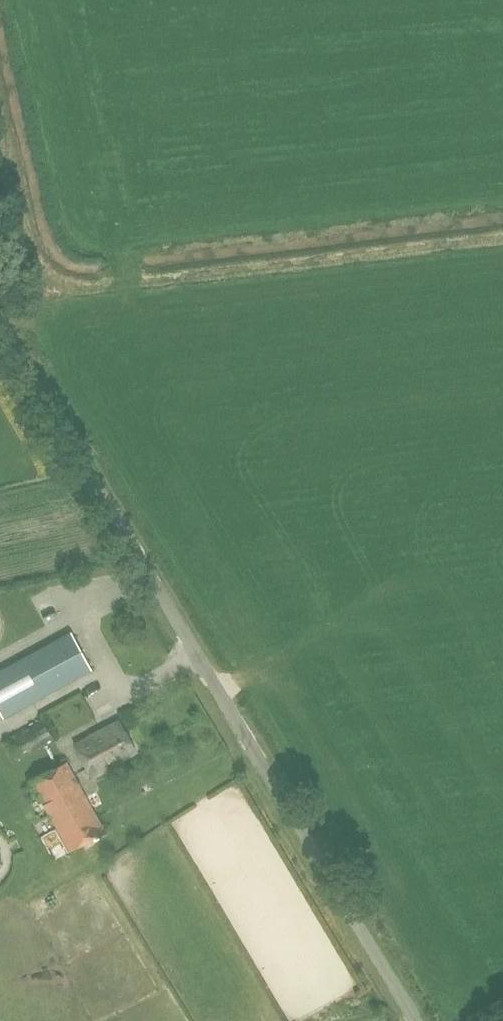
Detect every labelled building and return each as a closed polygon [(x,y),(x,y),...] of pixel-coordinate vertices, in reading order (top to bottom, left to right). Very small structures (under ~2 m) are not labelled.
[(0,672),(0,707),(5,716),(92,669),(72,633),(0,672)] [(18,758),(54,738),(44,719),(9,738),(18,758)] [(109,769),(108,767),(136,751),(119,720),(75,745),(93,777),(109,769)] [(71,851),(106,831),(66,762),(31,781),(71,851)]
